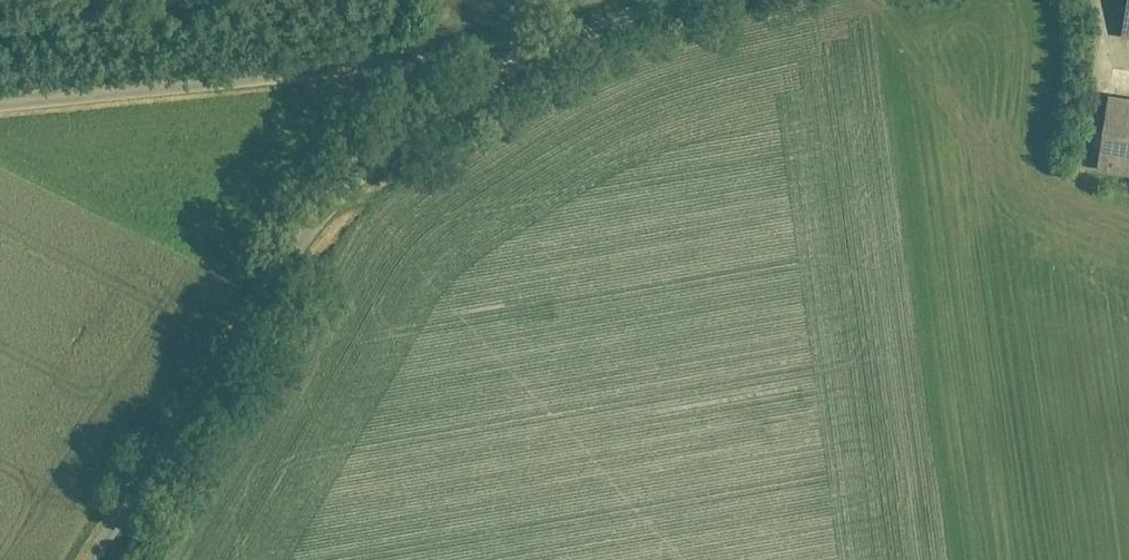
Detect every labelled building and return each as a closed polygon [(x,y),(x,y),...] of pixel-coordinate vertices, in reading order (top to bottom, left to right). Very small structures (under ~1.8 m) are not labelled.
[(1108,173),(1128,176),(1128,99),(1121,98),(1108,173)]
